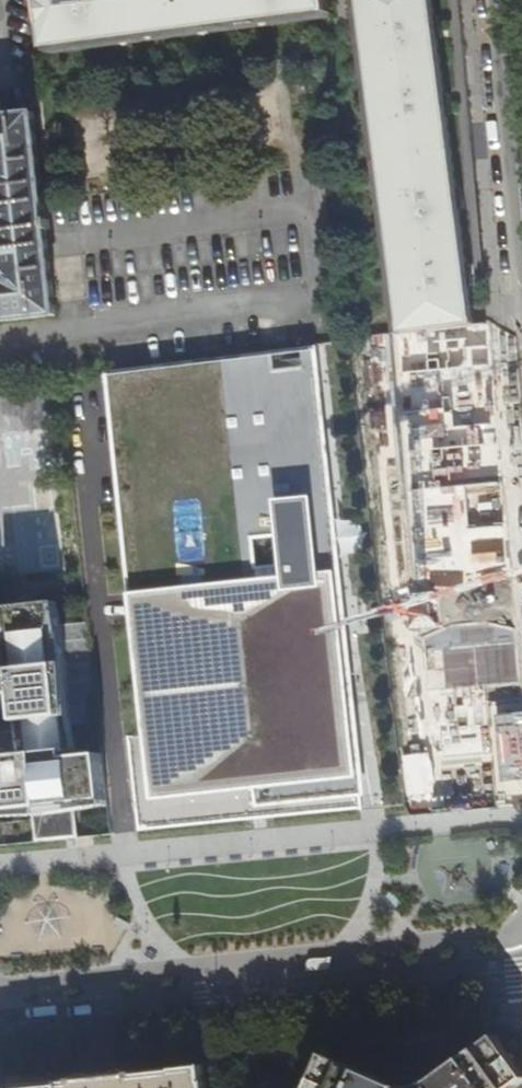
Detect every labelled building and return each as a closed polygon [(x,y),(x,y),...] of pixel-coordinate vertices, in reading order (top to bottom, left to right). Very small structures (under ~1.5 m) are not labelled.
[(51,49),(331,14),(329,0),(44,0),(51,49)] [(402,334),(473,324),(433,0),(358,0),(402,334)] [(53,316),(30,113),(0,116),(0,252),(2,268),(0,270),(0,322),(53,316)] [(315,344),(101,372),(143,735),(126,737),(137,831),(362,810),(357,766),(330,596),(343,596),(331,486),(325,486),(315,392),(321,391),(315,344)] [(68,757),(51,602),(0,608),(0,812),(31,808),(35,841),(77,837),(74,803),(106,800),(101,753),(68,757)] [(521,1081),(521,1071),(495,1035),(483,1036),(475,1037),(356,1050),(335,1052),(326,1053),(310,1087),(513,1087),(521,1081)] [(205,1066),(137,1074),(35,1084),(18,1086),(17,1087),(207,1087),(205,1066)]
